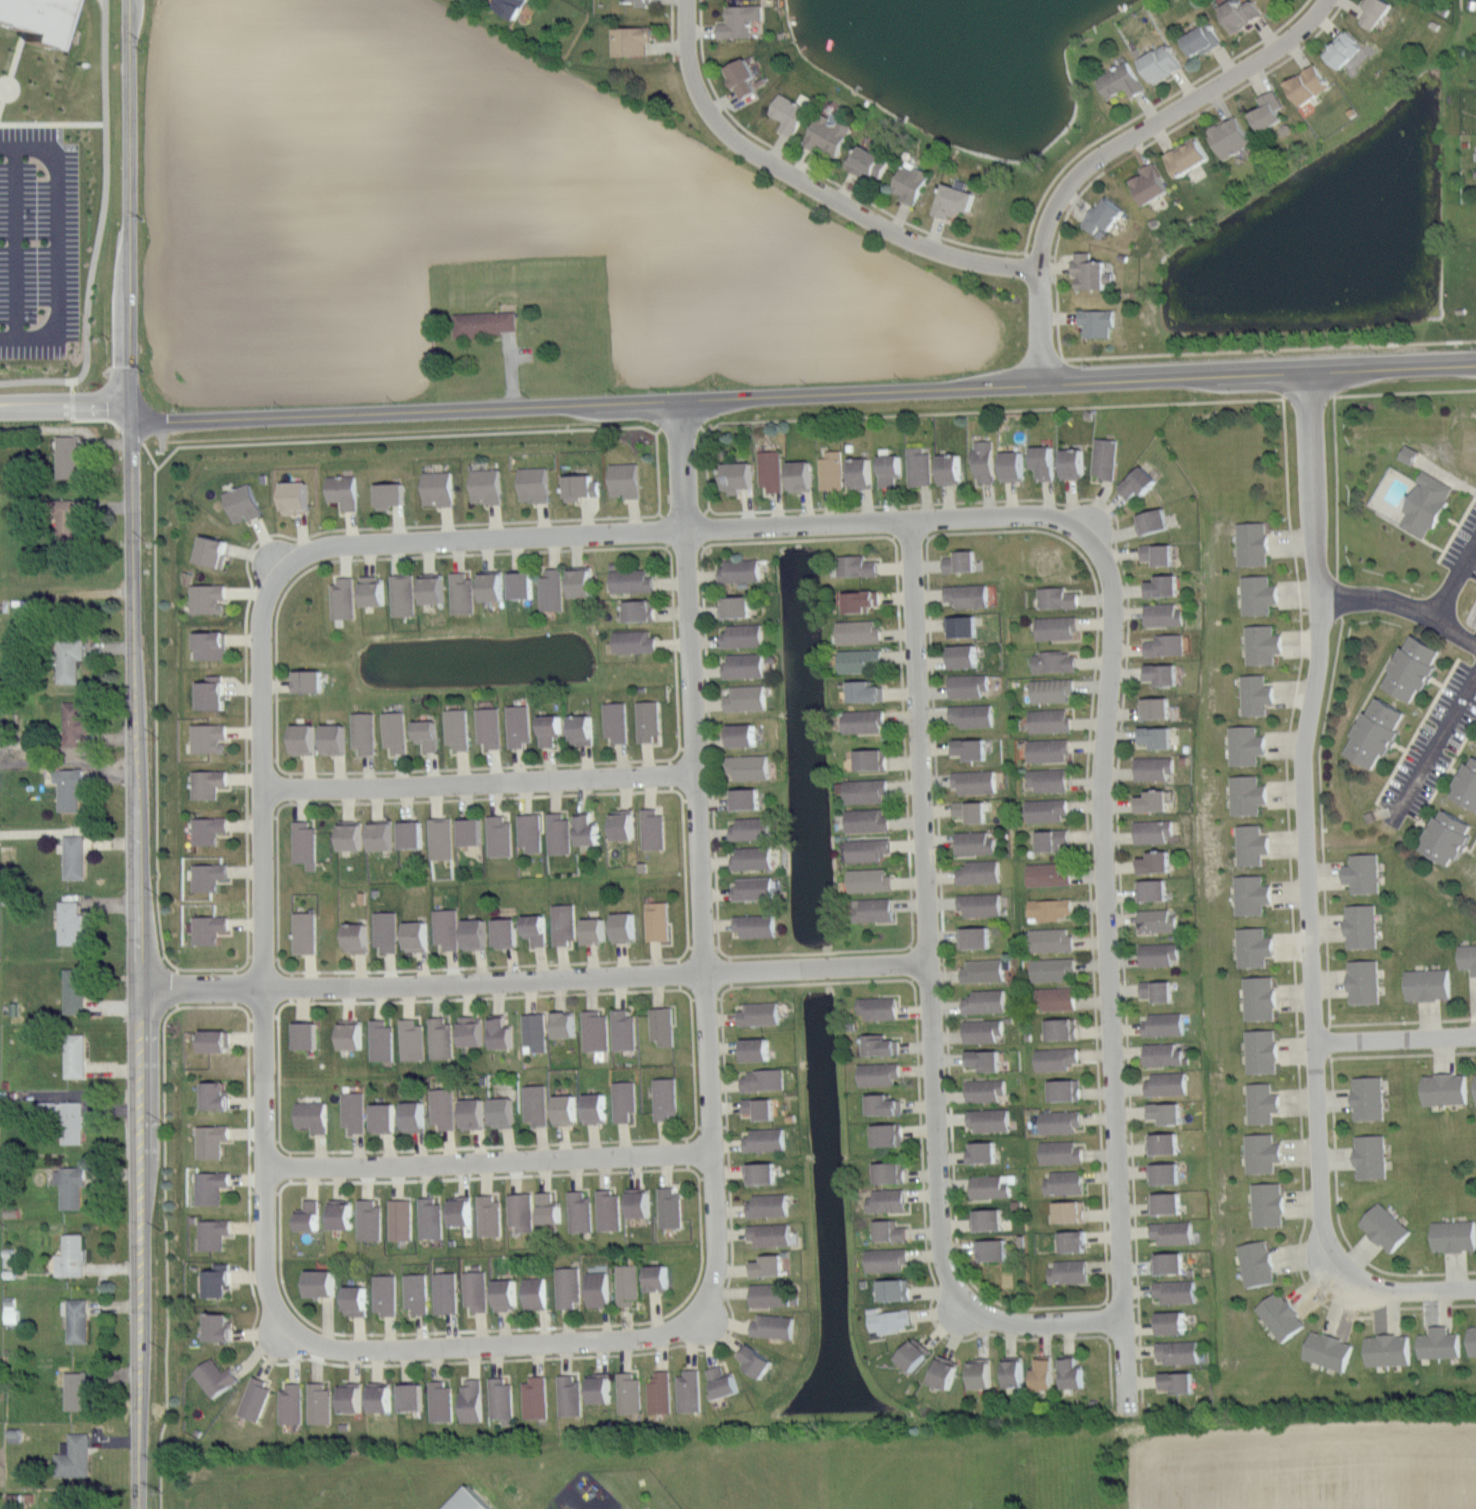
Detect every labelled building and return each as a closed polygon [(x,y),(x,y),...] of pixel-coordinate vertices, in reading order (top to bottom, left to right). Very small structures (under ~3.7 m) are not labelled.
[(56,46),(66,0),(0,0),(0,27),(56,46)] [(493,6),(517,20),(529,0),(496,0),(493,6)] [(1222,7),(1232,0),(1239,0),(1243,5),(1250,0),(1256,0),(1265,14),(1237,34),(1222,13),(1225,11),(1222,7)] [(1365,5),(1368,0),(1388,0),(1394,4),(1385,19),(1382,18),(1374,30),(1361,21),(1370,8),(1365,5)] [(728,7),(728,23),(719,23),(720,39),(751,38),(751,21),(763,21),(763,6),(728,7)] [(1180,36),(1209,19),(1223,42),(1194,59),(1180,36)] [(613,57),(647,56),(647,42),(653,42),(652,27),(612,29),(613,57)] [(1324,52),(1341,69),(1364,46),(1347,29),(1324,52)] [(1139,58),(1168,41),(1184,66),(1155,84),(1139,58)] [(759,80),(751,59),(729,67),(741,101),(760,94),(755,81),(759,80)] [(1098,78),(1127,59),(1147,89),(1133,98),(1127,88),(1111,98),(1098,78)] [(1285,83),(1314,62),(1331,86),(1302,106),(1285,83)] [(1252,114),(1264,133),(1285,120),(1278,110),(1285,105),(1274,88),(1258,98),(1263,107),(1252,114)] [(770,114),(785,121),(781,131),(797,138),(810,108),(778,94),(770,114)] [(857,126),(835,115),(832,122),(823,118),(817,128),(813,126),(804,144),(819,151),(821,147),(841,157),(857,126)] [(1207,131),(1225,161),(1254,143),(1238,116),(1224,124),(1222,122),(1207,131)] [(1164,155),(1177,177),(1210,156),(1197,135),(1164,155)] [(881,182),(892,159),(858,143),(847,166),(881,182)] [(895,191),(902,194),(900,199),(918,206),(931,172),(906,162),(895,191)] [(1142,172),(1132,178),(1145,203),(1169,189),(1154,162),(1141,169),(1142,172)] [(975,214),(980,193),(949,186),(945,202),(936,200),(933,214),(957,220),(959,210),(975,214)] [(1082,223),(1106,195),(1126,212),(1102,241),(1082,223)] [(1075,253),(1075,275),(1078,274),(1079,291),(1108,291),(1108,284),(1117,284),(1116,271),(1107,271),(1107,262),(1091,262),(1091,252),(1075,253)] [(1080,308),(1080,324),(1085,324),(1085,338),(1112,338),(1112,325),(1117,325),(1117,309),(1080,308)] [(454,339),(454,312),(519,310),(519,330),(501,330),(502,338),(454,339)] [(59,478),(59,434),(83,434),(83,465),(77,465),(77,478),(59,478)] [(1089,472),(1093,435),(1115,438),(1111,477),(1095,476),(1096,473),(1089,472)] [(970,438),(972,481),(992,480),(990,437),(970,438)] [(904,444),(905,484),(929,483),(927,451),(920,451),(920,443),(904,444)] [(1027,444),(1028,466),(1035,465),(1036,478),(1051,477),(1049,443),(1027,444)] [(1399,457),(1407,443),(1421,451),(1412,465),(1399,457)] [(1058,447),(1059,476),(1081,476),(1080,446),(1058,447)] [(754,449),(756,484),(763,483),(764,490),(779,490),(777,448),(754,449)] [(815,456),(816,488),(841,487),(839,448),(823,448),(824,455),(815,456)] [(997,449),(998,479),(1020,478),(1019,448),(997,449)] [(876,453),(877,484),(892,483),(892,475),(898,475),(897,452),(876,453)] [(936,452),(937,482),(957,482),(956,452),(936,452)] [(845,456),(846,486),(869,485),(868,455),(845,456)] [(1114,487),(1126,498),(1134,490),(1138,494),(1158,472),(1143,457),(1114,487)] [(784,460),(786,490),(808,489),(807,458),(784,460)] [(719,461),(720,487),(750,486),(748,459),(719,461)] [(607,462),(608,494),(622,494),(622,495),(637,495),(636,461),(607,462)] [(515,465),(516,498),(531,498),(531,501),(546,500),(545,464),(515,465)] [(467,467),(468,501),(482,500),(482,504),(498,503),(496,465),(467,467)] [(419,470),(420,503),(435,503),(435,504),(450,504),(448,468),(419,470)] [(1409,512),(1402,524),(1424,537),(1431,525),(1434,527),(1451,500),(1448,499),(1455,487),(1424,468),(1417,481),(1421,483),(1405,510),(1409,512)] [(324,474),(325,499),(337,499),(338,509),(354,509),(353,473),(324,474)] [(562,473),(563,499),(577,498),(577,493),(588,492),(588,473),(562,473)] [(219,491),(231,522),(244,517),(245,518),(259,513),(246,480),(219,491)] [(278,481),(279,512),(306,511),(304,480),(278,481)] [(372,481),(373,508),(387,508),(387,502),(400,502),(400,481),(372,481)] [(56,544),(56,515),(49,514),(49,498),(83,498),(83,520),(79,520),(79,544),(56,544)] [(1133,513),(1138,532),(1166,525),(1161,505),(1133,513)] [(1237,522),(1238,566),(1271,565),(1269,521),(1237,522)] [(193,558),(201,531),(226,538),(219,565),(193,558)] [(1136,542),(1137,557),(1148,557),(1148,563),(1170,563),(1170,541),(1136,542)] [(944,557),(945,571),(975,570),(974,550),(957,551),(957,556),(944,557)] [(834,551),(834,575),(875,574),(875,557),(862,557),(862,551),(834,551)] [(715,565),(716,580),(757,579),(756,557),(722,558),(722,564),(715,565)] [(566,565),(568,596),(590,595),(589,566),(575,567),(575,564),(566,565)] [(542,566),(542,573),(536,574),(537,609),(560,609),(559,565),(542,566)] [(505,567),(507,597),(529,596),(528,570),(518,570),(518,566),(505,567)] [(607,567),(607,590),(651,589),(650,573),(644,573),(644,566),(607,567)] [(475,568),(477,600),(501,598),(499,569),(490,570),(489,567),(475,568)] [(446,571),(463,570),(463,576),(470,576),(471,611),(448,612),(446,571)] [(387,572),(410,571),(412,614),(389,615),(387,572)] [(419,572),(420,602),(440,601),(439,574),(430,575),(430,571),(419,572)] [(1140,580),(1141,595),(1176,593),(1175,572),(1153,573),(1153,579),(1140,580)] [(358,574),(374,574),(374,580),(380,580),(380,603),(359,604),(358,574)] [(327,582),(329,618),(352,617),(350,575),(334,576),(334,581),(327,582)] [(1243,576),(1244,615),(1272,615),(1272,604),(1280,604),(1279,584),(1269,585),(1269,575),(1243,576)] [(189,582),(189,611),(221,611),(221,598),(224,598),(224,582),(189,582)] [(945,585),(945,600),(951,600),(952,604),(957,604),(957,607),(988,606),(987,584),(945,585)] [(1037,586),(1038,608),(1079,608),(1079,591),(1066,591),(1066,586),(1037,586)] [(840,589),(841,611),(863,610),(863,603),(873,603),(873,587),(840,589)] [(717,595),(717,609),(720,609),(720,616),(747,615),(746,594),(717,595)] [(620,598),(621,619),(648,618),(647,597),(620,598)] [(1141,601),(1142,624),(1181,623),(1180,606),(1173,606),(1173,600),(1141,601)] [(950,616),(951,637),(977,635),(976,615),(950,616)] [(1038,618),(1038,639),(1074,638),(1074,630),(1077,630),(1077,616),(1038,618)] [(835,619),(836,642),(878,640),(878,624),(871,624),(871,618),(835,619)] [(718,629),(719,645),(760,644),(759,621),(725,622),(725,629),(718,629)] [(1246,625),(1247,665),(1275,664),(1275,653),(1283,653),(1283,634),(1274,634),(1274,624),(1246,625)] [(611,629),(611,650),(653,649),(652,634),(647,634),(647,627),(611,629)] [(193,629),(193,657),(224,657),(223,628),(193,629)] [(1141,638),(1142,654),(1182,653),(1181,631),(1153,632),(1154,638),(1141,638)] [(1384,684),(1391,672),(1388,670),(1404,644),(1408,646),(1415,634),(1443,650),(1435,664),(1439,666),(1425,689),(1422,687),(1414,701),(1384,684)] [(58,638),(58,683),(79,683),(79,659),(85,659),(85,638),(58,638)] [(949,645),(951,668),(978,666),(977,644),(949,645)] [(834,648),(835,671),(878,668),(877,646),(834,648)] [(1034,654),(1035,672),(1077,670),(1076,654),(1070,654),(1070,651),(1064,652),(1064,649),(1041,650),(1041,654),(1034,654)] [(720,659),(720,676),(761,675),(760,651),(724,652),(725,659),(720,659)] [(1140,664),(1140,678),(1149,678),(1150,684),(1174,683),(1174,663),(1140,664)] [(288,668),(288,690),(319,690),(319,668),(288,668)] [(949,675),(950,698),(982,696),(982,690),(989,689),(989,674),(949,675)] [(1242,675),(1243,715),(1267,715),(1267,703),(1275,703),(1275,685),(1265,685),(1265,674),(1242,675)] [(845,679),(846,699),(877,698),(877,683),(867,684),(867,678),(845,679)] [(1032,679),(1032,701),(1073,701),(1073,679),(1032,679)] [(196,680),(195,707),(222,707),(222,680),(196,680)] [(721,693),(721,709),(763,707),(762,682),(727,684),(727,693),(721,693)] [(1136,696),(1137,718),(1167,717),(1166,695),(1136,696)] [(1349,752),(1358,736),(1354,733),(1367,709),(1370,712),(1379,696),(1408,713),(1398,731),(1400,732),(1388,752),(1384,750),(1374,767),(1349,752)] [(634,699),(635,740),(651,740),(651,733),(657,733),(656,698),(634,699)] [(600,700),(601,735),(605,735),(606,742),(625,742),(623,699),(600,700)] [(65,745),(65,701),(85,702),(85,719),(90,719),(90,734),(86,734),(86,745),(65,745)] [(503,703),(505,746),(521,746),(520,739),(527,738),(526,702),(503,703)] [(950,705),(951,720),(957,719),(957,723),(961,723),(961,727),(994,726),(993,704),(950,705)] [(473,706),(475,740),(482,740),(482,746),(498,746),(496,705),(473,706)] [(442,707),(443,742),(451,742),(451,748),(466,748),(464,706),(442,707)] [(840,709),(841,731),(878,729),(877,723),(881,723),(881,707),(840,709)] [(380,710),(382,745),(387,745),(388,752),(404,751),(402,709),(380,710)] [(1029,710),(1030,733),(1071,732),(1071,715),(1067,716),(1067,709),(1029,710)] [(349,710),(349,746),(356,746),(356,752),(372,752),(372,710),(349,710)] [(536,713),(537,745),(551,745),(551,734),(557,734),(557,713),(536,713)] [(567,714),(568,740),(574,740),(574,742),(589,742),(588,713),(567,714)] [(411,719),(433,718),(434,749),(420,749),(420,740),(411,741),(411,719)] [(189,721),(189,751),(222,751),(222,737),(225,737),(225,721),(189,721)] [(724,722),(725,745),(752,744),(751,721),(724,722)] [(287,723),(288,753),(312,752),(311,722),(287,723)] [(319,722),(320,752),(342,752),(341,722),(319,722)] [(1133,725),(1134,740),(1146,740),(1146,746),(1169,746),(1169,724),(1133,725)] [(1229,725),(1257,724),(1258,735),(1266,735),(1266,754),(1259,754),(1260,765),(1230,766),(1229,725)] [(953,739),(954,755),(965,754),(965,760),(986,759),(985,738),(953,739)] [(1029,740),(1030,762),(1070,761),(1069,739),(1029,740)] [(852,748),(853,769),(883,767),(883,755),(879,755),(879,747),(852,748)] [(723,753),(723,771),(732,770),(732,778),(766,777),(766,752),(723,753)] [(1136,757),(1136,780),(1168,779),(1168,773),(1174,773),(1174,756),(1136,757)] [(1475,810),(1475,756),(1471,764),(1467,762),(1453,785),(1457,788),(1452,795),(1475,810)] [(189,767),(189,796),(215,796),(215,784),(226,784),(225,767),(189,767)] [(1028,769),(1029,785),(1035,785),(1035,791),(1068,790),(1067,768),(1028,769)] [(59,813),(60,782),(54,782),(55,769),(84,770),(84,787),(80,787),(80,813),(59,813)] [(953,771),(953,786),(960,786),(960,794),(997,793),(996,770),(953,771)] [(1230,776),(1232,816),(1261,815),(1260,804),(1268,803),(1268,785),(1259,785),(1259,775),(1230,776)] [(841,778),(842,802),(880,800),(880,792),(885,792),(884,776),(841,778)] [(727,787),(728,808),(757,807),(756,786),(727,787)] [(1135,797),(1136,811),(1168,811),(1168,789),(1146,789),(1146,797),(1135,797)] [(1025,798),(1027,823),(1063,821),(1062,814),(1069,813),(1068,796),(1025,798)] [(953,801),(954,815),(968,814),(968,822),(987,821),(986,799),(953,801)] [(638,806),(653,805),(654,813),(661,812),(662,847),(640,848),(638,806)] [(843,807),(844,830),(887,829),(886,813),(880,813),(880,806),(843,807)] [(1445,806),(1475,824),(1475,827),(1472,833),(1475,834),(1459,861),(1456,858),(1451,867),(1420,850),(1426,841),(1422,839),(1438,813),(1440,815),(1445,806)] [(608,808),(630,807),(630,837),(609,837),(608,808)] [(544,810),(559,809),(559,816),(566,816),(567,851),(545,852),(544,810)] [(573,809),(586,809),(588,809),(588,821),(595,821),(596,841),(574,842),(573,809)] [(514,811),(538,810),(539,849),(523,850),(523,844),(515,844),(514,811)] [(1365,813),(1374,810),(1377,819),(1368,822),(1365,813)] [(483,813),(500,812),(500,818),(507,818),(509,853),(485,854),(483,813)] [(188,814),(189,842),(214,842),(214,830),(226,830),(226,813),(188,814)] [(456,813),(468,813),(468,817),(477,816),(478,842),(457,843),(456,813)] [(425,816),(447,815),(449,858),(427,859),(425,816)] [(727,823),(728,839),(769,838),(769,815),(733,816),(733,823),(727,823)] [(396,816),(397,846),(419,845),(419,818),(410,818),(410,816),(396,816)] [(336,817),(335,848),(359,848),(359,823),(350,822),(350,818),(336,817)] [(366,817),(366,849),(390,849),(390,820),(379,820),(379,817),(366,817)] [(290,818),(307,818),(307,826),(313,826),(312,868),(304,868),(304,860),(290,860),(290,818)] [(1134,821),(1135,845),(1174,843),(1173,820),(1134,821)] [(1238,825),(1239,865),(1264,864),(1263,853),(1270,853),(1270,834),(1262,835),(1261,824),(1238,825)] [(1037,830),(1038,852),(1070,851),(1069,829),(1037,830)] [(955,831),(956,854),(996,853),(996,836),(990,836),(989,830),(955,831)] [(64,878),(63,834),(84,834),(85,878),(64,878)] [(845,838),(846,861),(878,860),(877,855),(882,854),(882,851),(887,851),(886,836),(845,838)] [(728,853),(729,869),(771,867),(770,845),(734,846),(734,853),(728,853)] [(1138,857),(1138,873),(1171,872),(1170,851),(1148,852),(1149,857),(1138,857)] [(1350,855),(1350,863),(1343,864),(1343,883),(1352,883),(1352,892),(1381,891),(1380,854),(1350,855)] [(957,868),(958,883),(1001,882),(1000,859),(968,860),(968,864),(963,864),(964,868),(957,868)] [(190,862),(190,891),(216,891),(216,876),(225,876),(225,862),(190,862)] [(1028,863),(1029,886),(1072,885),(1071,862),(1028,863)] [(846,867),(847,891),(891,889),(890,873),(882,873),(882,865),(846,867)] [(1235,875),(1236,914),(1265,913),(1264,903),(1272,903),(1271,884),(1264,884),(1264,874),(1235,875)] [(729,884),(730,900),(772,897),(771,875),(735,877),(735,883),(729,884)] [(1139,880),(1139,901),(1167,900),(1167,879),(1139,880)] [(959,894),(1002,892),(1003,915),(966,916),(966,909),(959,909),(959,894)] [(846,898),(847,921),(890,919),(889,896),(846,898)] [(1029,899),(1031,921),(1073,919),(1072,897),(1029,899)] [(61,900),(61,943),(80,943),(80,929),(86,929),(86,912),(81,912),(81,901),(61,900)] [(643,900),(644,939),(666,938),(665,900),(643,900)] [(548,902),(550,944),(567,943),(567,938),(574,937),(572,901),(548,902)] [(1346,903),(1348,947),(1378,946),(1376,902),(1346,903)] [(430,907),(454,907),(455,948),(440,948),(440,942),(431,943),(430,907)] [(1138,909),(1139,932),(1178,931),(1177,915),(1171,915),(1171,908),(1138,909)] [(290,910),(314,910),(314,952),(291,952),(290,910)] [(370,910),(394,910),(394,951),(378,951),(378,944),(370,944),(370,910)] [(609,911),(611,941),(633,940),(631,910),(609,911)] [(731,914),(732,929),(738,929),(738,936),(773,934),(772,912),(731,914)] [(521,914),(542,913),(544,944),(529,945),(529,935),(522,935),(521,914)] [(190,915),(190,943),(216,943),(215,929),(226,929),(226,914),(190,915)] [(490,917),(514,916),(515,946),(492,947),(490,917)] [(580,917),(582,943),(599,943),(598,939),(602,939),(601,916),(580,917)] [(460,918),(482,917),(483,948),(461,949),(460,918)] [(401,920),(402,950),(424,949),(424,920),(401,920)] [(342,921),(341,949),(348,949),(348,952),(364,952),(365,922),(342,921)] [(957,928),(989,927),(990,947),(962,948),(962,940),(957,940),(957,928)] [(1031,928),(1032,951),(1074,949),(1073,935),(1068,935),(1068,927),(1031,928)] [(1237,928),(1239,968),(1267,967),(1267,955),(1275,955),(1274,937),(1265,937),(1265,927),(1237,928)] [(1140,943),(1140,966),(1173,965),(1173,958),(1179,957),(1179,943),(1140,943)] [(1458,945),(1475,944),(1475,977),(1471,977),(1471,969),(1459,969),(1458,945)] [(1033,958),(1034,981),(1076,979),(1076,956),(1033,958)] [(961,967),(962,982),(1004,981),(1004,959),(967,960),(968,967),(961,967)] [(1348,960),(1379,959),(1380,1003),(1349,1004),(1348,960)] [(65,967),(65,1013),(86,1013),(86,967),(65,967)] [(1405,969),(1407,1000),(1451,998),(1450,967),(1405,969)] [(1244,977),(1275,976),(1277,1019),(1246,1020),(1244,977)] [(1142,980),(1142,996),(1154,996),(1154,1001),(1173,1001),(1173,980),(1142,980)] [(1037,987),(1038,1004),(1043,1003),(1044,1011),(1076,1010),(1076,986),(1037,987)] [(962,997),(963,1014),(1006,1011),(1005,988),(974,990),(974,994),(969,994),(969,997),(962,997)] [(855,996),(855,1012),(862,1011),(863,1019),(895,1018),(895,995),(855,996)] [(738,1008),(738,1024),(779,1023),(778,1001),(743,1002),(743,1008),(738,1008)] [(647,1006),(670,1005),(672,1044),(656,1044),(656,1040),(648,1040),(647,1006)] [(609,1007),(625,1006),(626,1014),(632,1014),(633,1047),(611,1048),(609,1007)] [(579,1009),(597,1008),(597,1014),(604,1013),(606,1049),(581,1050),(579,1009)] [(550,1010),(564,1010),(565,1011),(572,1011),(573,1036),(551,1037),(550,1010)] [(520,1012),(542,1011),(544,1050),(528,1050),(528,1044),(521,1044),(520,1012)] [(488,1012),(503,1012),(503,1025),(510,1025),(509,1046),(488,1046),(488,1012)] [(1143,1019),(1143,1035),(1184,1033),(1183,1012),(1149,1013),(1149,1019),(1143,1019)] [(458,1015),(474,1014),(474,1022),(479,1021),(479,1044),(459,1045),(458,1015)] [(426,1016),(442,1015),(442,1022),(449,1022),(451,1056),(428,1058),(426,1016)] [(337,1016),(351,1016),(351,1022),(359,1022),(359,1047),(337,1047),(337,1016)] [(292,1017),(306,1017),(306,1022),(313,1022),(313,1047),(292,1047),(292,1017)] [(368,1017),(383,1017),(383,1024),(391,1024),(392,1060),(368,1060),(368,1017)] [(397,1017),(413,1017),(413,1023),(421,1023),(422,1059),(398,1059),(397,1017)] [(963,1020),(964,1043),(998,1042),(997,1033),(1005,1033),(1004,1018),(963,1020)] [(1047,1019),(1047,1039),(1077,1038),(1076,1018),(1047,1019)] [(198,1028),(197,1052),(225,1052),(226,1028),(198,1028)] [(1246,1030),(1276,1029),(1278,1072),(1247,1073),(1246,1030)] [(65,1034),(66,1078),(86,1077),(86,1033),(65,1034)] [(861,1034),(862,1055),(895,1053),(895,1038),(882,1038),(882,1033),(861,1034)] [(739,1038),(740,1060),(769,1059),(768,1037),(739,1038)] [(1145,1044),(1146,1065),(1184,1063),(1183,1047),(1176,1048),(1176,1042),(1145,1044)] [(1036,1048),(1037,1071),(1073,1070),(1072,1061),(1079,1061),(1078,1046),(1036,1048)] [(967,1049),(967,1066),(979,1066),(979,1070),(1001,1069),(1000,1048),(967,1049)] [(855,1063),(857,1085),(891,1083),(891,1077),(897,1076),(896,1061),(855,1063)] [(740,1078),(741,1091),(784,1090),(783,1067),(746,1068),(746,1077),(740,1078)] [(1146,1079),(1147,1094),(1187,1093),(1187,1071),(1152,1072),(1152,1079),(1146,1079)] [(1423,1074),(1467,1073),(1467,1104),(1423,1105),(1423,1074)] [(1353,1077),(1354,1120),(1385,1119),(1384,1076),(1353,1077)] [(650,1077),(652,1120),(667,1119),(666,1113),(673,1112),(672,1077),(650,1077)] [(1050,1079),(1051,1101),(1080,1100),(1080,1078),(1050,1079)] [(610,1080),(613,1121),(628,1120),(627,1110),(634,1109),(633,1079),(610,1080)] [(967,1080),(968,1102),(1000,1101),(1000,1095),(1007,1094),(1006,1079),(967,1080)] [(198,1081),(198,1109),(227,1109),(227,1093),(222,1093),(222,1081),(198,1081)] [(1248,1083),(1272,1082),(1272,1093),(1281,1092),(1281,1111),(1272,1112),(1273,1123),(1250,1124),(1248,1083)] [(521,1083),(544,1083),(545,1125),(527,1125),(527,1119),(521,1119),(521,1083)] [(427,1087),(429,1122),(437,1122),(437,1129),(453,1129),(451,1086),(427,1087)] [(339,1090),(362,1090),(361,1132),(345,1132),(345,1125),(339,1125),(339,1090)] [(581,1093),(582,1122),(603,1121),(602,1092),(581,1093)] [(550,1095),(552,1124),(574,1122),(573,1093),(550,1095)] [(863,1093),(864,1114),(900,1112),(900,1098),(884,1098),(884,1093),(863,1093)] [(488,1097),(489,1127),(512,1126),(511,1096),(488,1097)] [(458,1098),(459,1128),(482,1127),(481,1097),(458,1098)] [(741,1098),(741,1114),(753,1113),(753,1120),(773,1119),(772,1097),(741,1098)] [(292,1100),(292,1125),(308,1125),(308,1131),(323,1131),(323,1100),(292,1100)] [(399,1101),(400,1129),(422,1129),(421,1100),(399,1101)] [(39,1101),(39,1120),(63,1120),(63,1144),(85,1144),(85,1101),(39,1101)] [(369,1102),(369,1133),(392,1133),(392,1102),(369,1102)] [(1151,1102),(1151,1119),(1160,1119),(1160,1124),(1182,1124),(1182,1102),(1151,1102)] [(968,1110),(969,1125),(975,1125),(976,1132),(1011,1131),(1010,1108),(968,1110)] [(1040,1111),(1041,1134),(1076,1132),(1076,1125),(1082,1125),(1081,1110),(1040,1111)] [(869,1124),(870,1146),(900,1145),(899,1122),(869,1124)] [(196,1125),(196,1158),(220,1159),(221,1140),(228,1140),(228,1125),(196,1125)] [(742,1135),(743,1153),(787,1151),(785,1127),(749,1128),(749,1135),(742,1135)] [(1153,1132),(1153,1154),(1179,1154),(1179,1132),(1153,1132)] [(1247,1134),(1274,1134),(1274,1143),(1282,1143),(1283,1162),(1275,1162),(1275,1172),(1248,1173),(1247,1134)] [(1357,1178),(1356,1135),(1386,1134),(1388,1177),(1357,1178)] [(1040,1141),(1041,1163),(1083,1162),(1082,1147),(1076,1147),(1075,1140),(1040,1141)] [(969,1147),(969,1162),(997,1162),(997,1141),(973,1141),(973,1147),(969,1147)] [(872,1162),(872,1182),(903,1181),(903,1171),(898,1171),(897,1161),(872,1162)] [(1149,1163),(1149,1178),(1154,1178),(1154,1183),(1180,1182),(1179,1162),(1149,1163)] [(746,1163),(746,1183),(773,1183),(773,1163),(746,1163)] [(54,1170),(55,1184),(61,1184),(62,1210),(82,1209),(82,1187),(87,1185),(86,1166),(61,1166),(61,1170),(54,1170)] [(1045,1177),(1045,1194),(1084,1193),(1083,1170),(1052,1171),(1052,1177),(1045,1177)] [(195,1172),(196,1204),(220,1204),(220,1186),(229,1186),(229,1172),(195,1172)] [(971,1176),(972,1198),(1011,1197),(1011,1181),(1004,1182),(1004,1175),(971,1176)] [(1253,1183),(1282,1182),(1284,1225),(1254,1226),(1253,1183)] [(625,1186),(639,1186),(639,1190),(646,1190),(647,1216),(626,1217),(625,1186)] [(655,1186),(671,1186),(671,1190),(679,1190),(680,1226),(656,1227),(655,1186)] [(863,1195),(864,1211),(904,1209),(903,1186),(870,1188),(870,1194),(863,1195)] [(594,1188),(608,1187),(608,1193),(618,1193),(619,1228),(595,1229),(594,1188)] [(566,1189),(582,1189),(582,1194),(588,1194),(588,1230),(566,1230),(566,1189)] [(535,1191),(537,1222),(558,1221),(557,1203),(550,1203),(549,1190),(535,1191)] [(504,1192),(528,1191),(531,1229),(514,1230),(514,1224),(506,1224),(504,1192)] [(1152,1193),(1153,1200),(1151,1200),(1152,1215),(1182,1213),(1180,1191),(1152,1193)] [(474,1194),(476,1235),(500,1234),(498,1198),(492,1199),(490,1193),(474,1194)] [(746,1217),(745,1201),(753,1200),(752,1195),(787,1193),(788,1215),(746,1217)] [(446,1195),(447,1225),(469,1224),(467,1194),(446,1195)] [(415,1196),(417,1238),(441,1237),(439,1201),(432,1201),(432,1195),(415,1196)] [(327,1197),(327,1229),(349,1229),(349,1202),(338,1202),(338,1197),(327,1197)] [(294,1206),(293,1229),(315,1229),(316,1198),(301,1198),(301,1206),(294,1206)] [(355,1198),(354,1239),(379,1239),(379,1204),(371,1204),(371,1198),(355,1198)] [(386,1198),(409,1198),(409,1238),(386,1238),(386,1198)] [(1055,1201),(1055,1222),(1084,1221),(1084,1200),(1055,1201)] [(1360,1222),(1380,1201),(1412,1231),(1392,1252),(1360,1222)] [(972,1217),(973,1231),(1003,1230),(1002,1208),(977,1209),(977,1217),(972,1217)] [(198,1218),(199,1249),(221,1248),(220,1233),(230,1233),(230,1218),(198,1218)] [(872,1219),(872,1239),(905,1239),(904,1225),(891,1225),(891,1218),(872,1219)] [(1434,1251),(1475,1249),(1475,1219),(1433,1221),(1434,1251)] [(1151,1221),(1151,1238),(1159,1238),(1159,1244),(1193,1243),(1192,1220),(1151,1221)] [(745,1239),(745,1223),(789,1222),(789,1245),(755,1245),(754,1239),(745,1239)] [(1060,1231),(1061,1252),(1087,1251),(1086,1230),(1060,1231)] [(64,1235),(65,1253),(55,1253),(56,1276),(86,1275),(84,1234),(64,1235)] [(976,1242),(977,1253),(981,1253),(981,1261),(1009,1260),(1008,1238),(980,1239),(976,1242)] [(1237,1245),(1266,1239),(1275,1282),(1246,1288),(1237,1245)] [(862,1248),(863,1271),(899,1269),(899,1262),(906,1261),(905,1246),(862,1248)] [(1157,1253),(1157,1261),(1154,1261),(1154,1274),(1184,1273),(1183,1252),(1157,1253)] [(748,1275),(748,1261),(759,1260),(759,1255),(780,1254),(781,1274),(748,1275)] [(1049,1267),(1050,1284),(1089,1281),(1087,1258),(1056,1261),(1056,1267),(1049,1267)] [(613,1263),(614,1304),(631,1304),(630,1297),(638,1297),(637,1262),(613,1263)] [(644,1263),(645,1290),(666,1289),(665,1263),(644,1263)] [(553,1265),(555,1308),(572,1307),(572,1301),(579,1300),(577,1264),(553,1265)] [(304,1270),(304,1296),(332,1296),(332,1269),(304,1270)] [(584,1270),(585,1306),(606,1305),(605,1269),(584,1270)] [(202,1270),(202,1297),(223,1296),(223,1283),(228,1282),(227,1270),(202,1270)] [(431,1272),(434,1314),(456,1313),(453,1271),(431,1272)] [(461,1271),(462,1305),(468,1305),(469,1311),(484,1310),(483,1271),(461,1271)] [(402,1273),(403,1308),(409,1308),(409,1313),(425,1312),(424,1272),(402,1273)] [(371,1273),(371,1309),(378,1309),(378,1315),(395,1315),(394,1273),(371,1273)] [(521,1276),(522,1308),(543,1307),(542,1275),(521,1276)] [(491,1279),(492,1311),(508,1310),(508,1307),(514,1307),(513,1278),(491,1279)] [(876,1278),(876,1300),(908,1300),(908,1286),(903,1286),(902,1278),(876,1278)] [(1154,1281),(1154,1297),(1162,1297),(1162,1303),(1195,1302),(1195,1280),(1154,1281)] [(748,1284),(749,1307),(789,1304),(788,1281),(748,1284)] [(341,1285),(342,1316),(364,1315),(363,1285),(341,1285)] [(1256,1308),(1279,1289),(1306,1323),(1282,1342),(1256,1308)] [(5,1324),(17,1323),(16,1297),(4,1298),(5,1324)] [(65,1297),(87,1297),(86,1343),(65,1343),(65,1297)] [(865,1307),(869,1334),(906,1328),(905,1323),(910,1322),(908,1307),(874,1312),(873,1306),(865,1307)] [(1156,1312),(1157,1334),(1186,1333),(1185,1310),(1156,1312)] [(747,1335),(749,1319),(756,1320),(757,1312),(795,1317),(792,1341),(747,1335)] [(203,1314),(203,1340),(230,1340),(230,1325),(225,1325),(225,1313),(203,1314)] [(1419,1334),(1420,1358),(1461,1357),(1460,1332),(1449,1332),(1449,1325),(1430,1326),(1430,1333),(1419,1334)] [(1475,1355),(1475,1326),(1467,1326),(1467,1356),(1475,1355)] [(1313,1330),(1303,1359),(1345,1373),(1355,1344),(1313,1330)] [(1366,1336),(1367,1365),(1411,1364),(1410,1335),(1366,1336)] [(891,1357),(909,1337),(925,1352),(907,1371),(891,1357)] [(730,1356),(744,1338),(775,1362),(761,1380),(730,1356)] [(1158,1342),(1158,1357),(1164,1356),(1165,1365),(1200,1363),(1198,1339),(1158,1342)] [(999,1355),(1001,1388),(1021,1386),(1019,1357),(1014,1358),(1014,1354),(999,1355)] [(1058,1356),(1059,1388),(1081,1387),(1080,1365),(1073,1365),(1073,1355),(1058,1356)] [(1029,1367),(1029,1387),(1051,1386),(1050,1356),(1033,1357),(1034,1367),(1029,1367)] [(192,1372),(212,1398),(237,1379),(228,1366),(222,1371),(211,1357),(192,1372)] [(926,1381),(935,1357),(955,1364),(946,1388),(926,1381)] [(966,1360),(967,1387),(988,1386),(987,1359),(966,1360)] [(705,1368),(712,1392),(708,1393),(710,1401),(740,1392),(734,1370),(727,1372),(724,1363),(705,1368)] [(675,1374),(676,1411),(701,1410),(699,1368),(684,1369),(684,1374),(675,1374)] [(63,1371),(86,1371),(86,1412),(63,1411),(63,1371)] [(617,1372),(618,1413),(642,1412),(640,1378),(632,1378),(632,1371),(617,1372)] [(646,1382),(654,1371),(668,1371),(670,1411),(647,1412),(646,1382)] [(1162,1373),(1163,1388),(1170,1388),(1170,1394),(1194,1393),(1193,1372),(1162,1373)] [(557,1374),(579,1373),(580,1415),(559,1416),(557,1374)] [(236,1413),(251,1374),(262,1378),(259,1385),(270,1389),(257,1422),(236,1413)] [(522,1382),(524,1418),(547,1417),(545,1375),(528,1375),(528,1382),(522,1382)] [(489,1376),(490,1418),(501,1418),(502,1426),(514,1426),(513,1383),(504,1383),(504,1376),(489,1376)] [(587,1376),(588,1402),(611,1401),(610,1376),(587,1376)] [(462,1378),(480,1378),(480,1420),(460,1420),(460,1386),(462,1385),(462,1378)] [(428,1380),(429,1421),(452,1420),(451,1386),(444,1386),(444,1380),(428,1380)] [(307,1381),(307,1422),(330,1422),(330,1388),(323,1388),(323,1381),(307,1381)] [(280,1391),(286,1391),(285,1383),(300,1382),(301,1422),(280,1422),(280,1391)] [(397,1384),(397,1412),(422,1411),(422,1383),(397,1384)] [(367,1384),(367,1412),(391,1412),(391,1384),(367,1384)] [(337,1386),(336,1414),(359,1414),(359,1386),(337,1386)] [(53,1452),(53,1476),(87,1476),(87,1431),(68,1431),(68,1441),(60,1441),(60,1452),(53,1452)] [(465,1484),(491,1508),(441,1508),(465,1484)]
